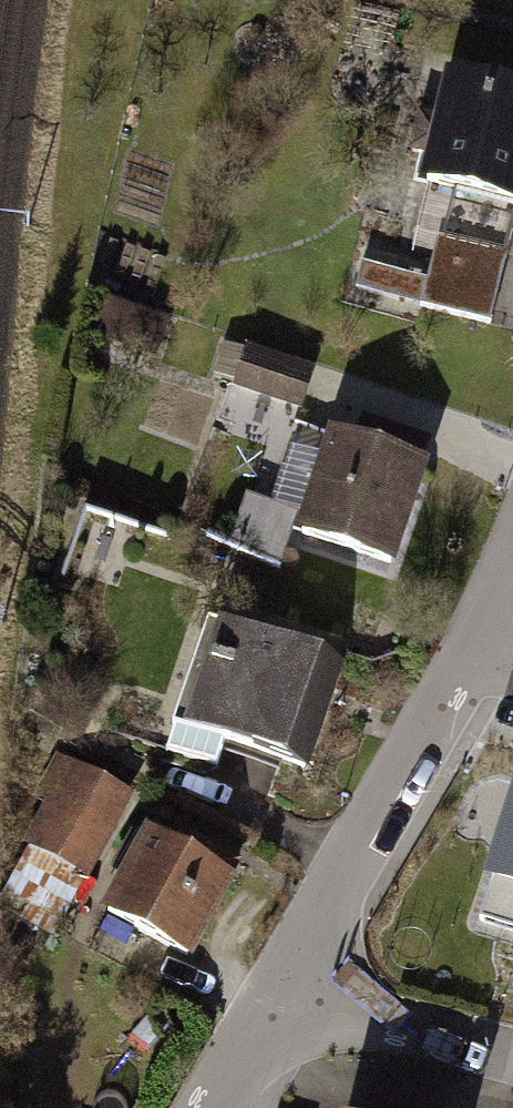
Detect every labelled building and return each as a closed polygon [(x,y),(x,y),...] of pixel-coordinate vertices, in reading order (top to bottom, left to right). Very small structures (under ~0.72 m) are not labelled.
[(456,68),(427,183),(512,204),(512,83),(456,68)] [(506,249),(437,233),(420,303),(489,320),(506,249)] [(170,315),(104,295),(91,339),(156,359),(170,315)] [(314,374),(247,351),(236,385),(302,408),(314,374)] [(432,462),(333,428),(293,543),(392,577),(432,462)] [(331,674),(209,630),(171,734),(293,778),(331,674)] [(132,795),(73,761),(27,839),(86,873),(132,795)] [(236,869),(150,823),(103,908),(190,955),(236,869)] [(495,882),(512,887),(512,824),(495,882)]
